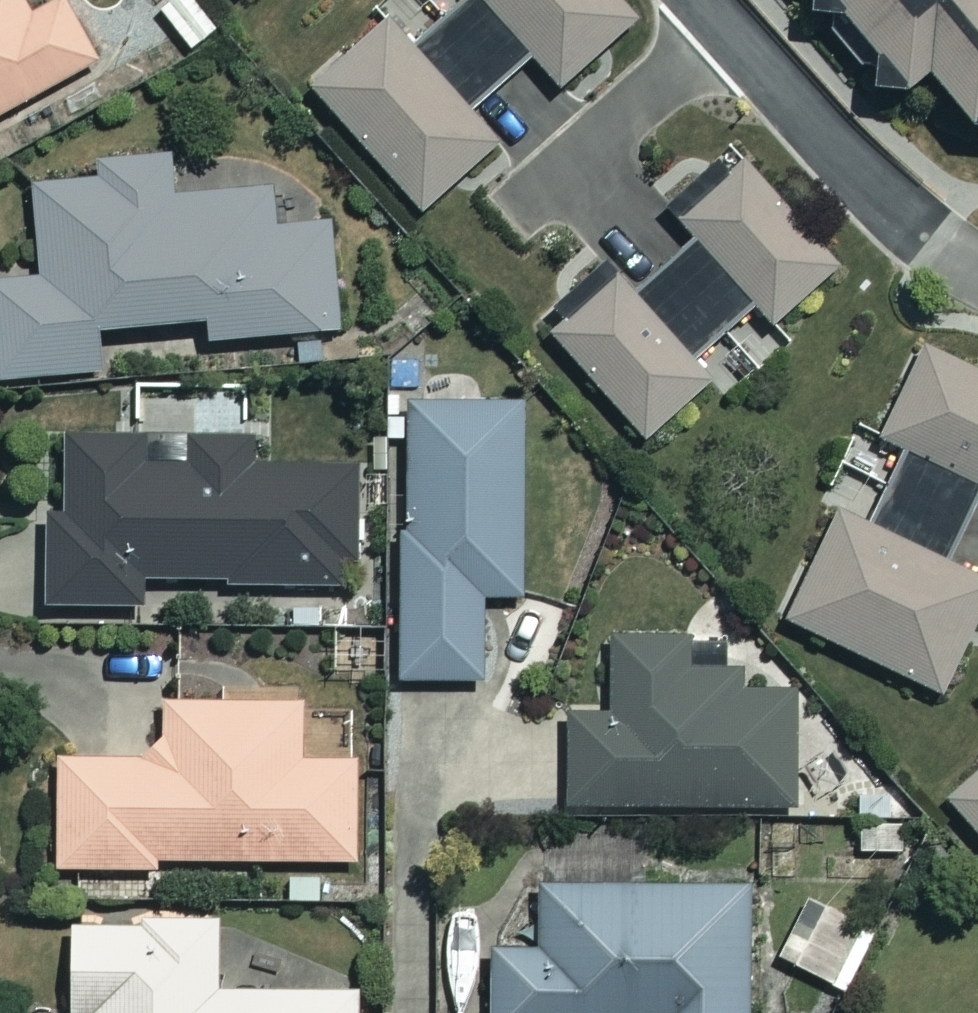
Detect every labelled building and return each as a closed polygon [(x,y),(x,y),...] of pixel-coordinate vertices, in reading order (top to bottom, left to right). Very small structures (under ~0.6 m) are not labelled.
[(94,65),(58,0),(55,0),(25,16),(16,0),(0,0),(0,116),(94,65)] [(386,21),(309,88),(416,210),(493,143),(466,113),(528,58),(556,87),(630,19),(612,0),(455,0),(405,43),(386,21)] [(934,172),(977,135),(977,0),(788,0),(934,172)] [(169,157),(92,164),(93,179),(29,185),(37,273),(0,277),(0,378),(102,369),(99,335),(201,326),(203,341),(335,329),(325,223),(269,228),(265,183),(173,191),(169,157)] [(622,287),(613,276),(548,335),(639,438),(705,380),(688,361),(753,304),(769,321),(830,264),(737,163),(675,220),(685,231),(622,287)] [(782,619),(937,693),(977,608),(977,579),(947,564),(977,499),(977,377),(919,349),(876,437),(898,447),(861,524),(834,511),(782,619)] [(404,531),(392,531),(391,680),(479,680),(480,601),(519,602),(520,405),(405,404),(404,531)] [(262,440),(40,436),(37,606),(137,608),(137,583),(349,586),(351,468),(262,466),(262,440)] [(386,627),(330,628),(330,671),(386,671),(386,627)] [(752,690),(752,667),(683,667),(683,636),(599,636),(599,715),(561,716),(561,805),(788,805),(788,690),(752,690)] [(142,742),(142,758),(54,758),(53,873),(151,874),(151,859),(352,860),(352,762),(295,762),(295,703),(160,703),(160,742),(142,742)] [(943,799),(977,839),(977,769),(943,799)] [(743,883),(533,884),(533,949),(486,949),(486,1012),(744,1012),(743,883)] [(806,938),(789,929),(775,957),(828,984),(860,922),(823,904),(806,938)] [(64,926),(65,1012),(353,1012),(353,991),(213,991),(213,911),(139,911),(139,925),(64,926)]
